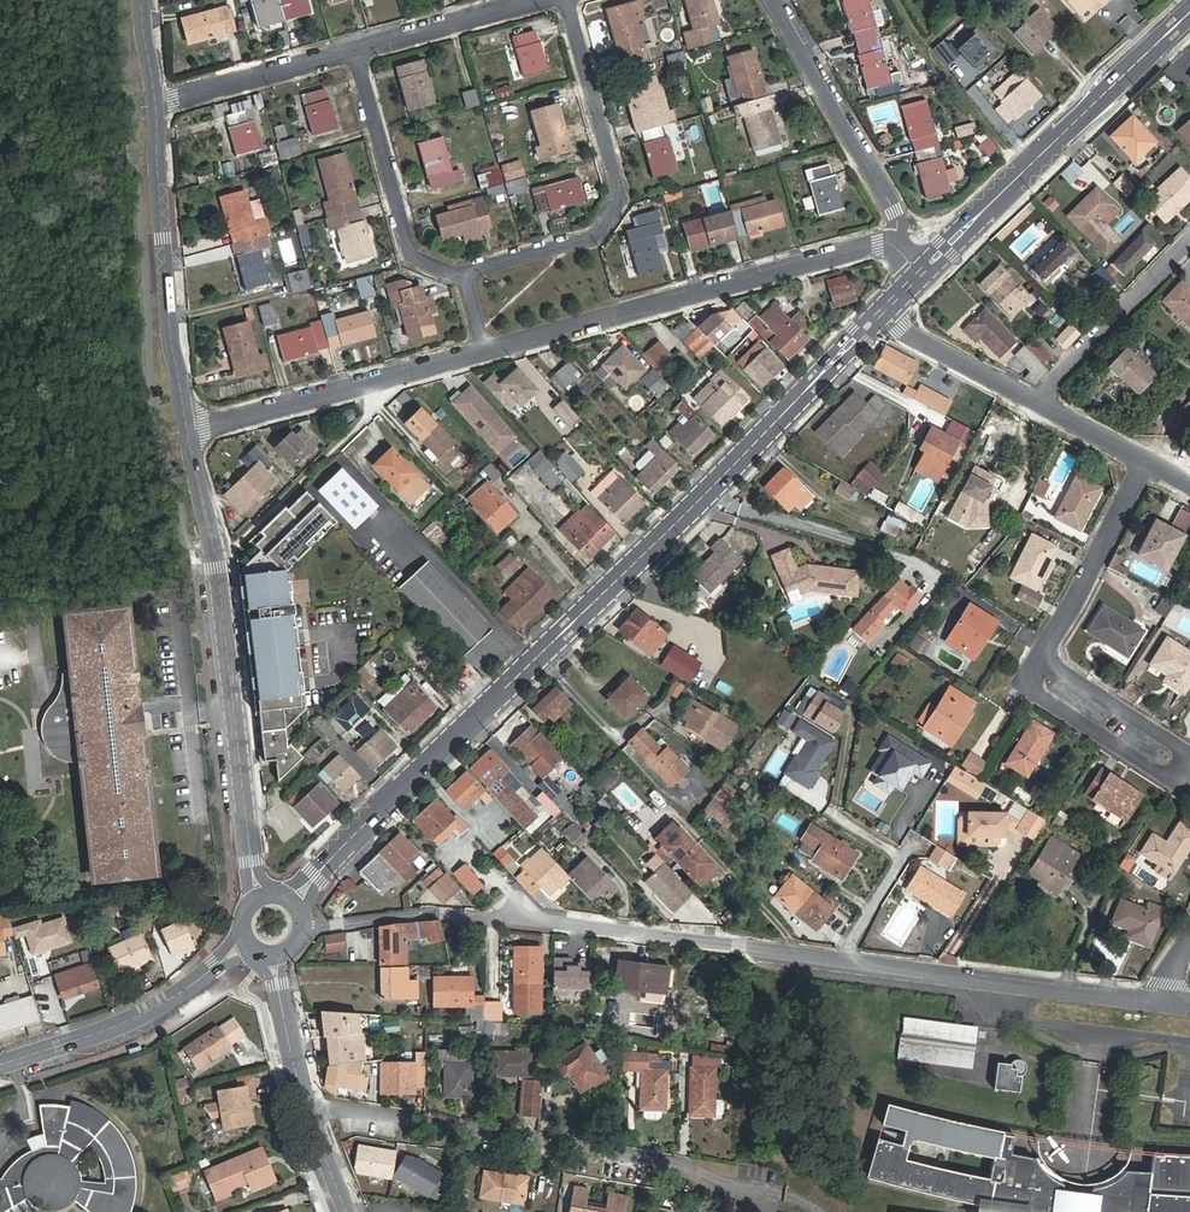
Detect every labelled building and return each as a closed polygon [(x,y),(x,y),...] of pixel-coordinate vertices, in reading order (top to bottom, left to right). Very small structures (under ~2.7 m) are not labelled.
[(284,20),(279,0),(252,0),(251,0),(259,27),(284,20)] [(284,20),(311,12),(308,0),(279,0),(284,20)] [(711,41),(709,35),(720,32),(712,0),(687,0),(695,30),(683,33),(688,48),(711,41)] [(857,43),(876,38),(873,27),(876,26),(869,0),(845,0),(857,43)] [(1080,16),(1091,6),(1095,10),(1106,0),(1065,0),(1080,16)] [(645,20),(639,1),(607,10),(623,65),(649,57),(639,22),(645,20)] [(182,18),(188,44),(236,31),(229,6),(182,18)] [(1060,29),(1040,8),(1023,23),(1024,25),(1015,33),(1033,54),(1043,46),(1042,44),(1060,29)] [(535,30),(516,35),(520,47),(516,48),(524,77),(546,71),(535,30)] [(879,50),(876,38),(857,43),(869,90),(891,83),(882,49),(879,50)] [(945,39),(934,48),(950,68),(961,59),(945,39)] [(731,95),(734,106),(767,97),(755,50),(729,57),(739,93),(731,95)] [(670,68),(688,63),(684,51),(666,56),(670,68)] [(433,102),(425,73),(427,73),(423,61),(401,67),(404,79),(402,80),(410,108),(433,102)] [(1001,100),(1026,78),(1018,69),(993,91),(1001,100)] [(624,85),(638,132),(642,131),(665,125),(676,122),(673,110),(665,112),(656,77),(624,85)] [(1014,118),(1016,120),(1042,96),(1026,78),(1001,100),(1000,102),(1001,103),(995,109),(1007,124),(1014,118)] [(493,92),(495,100),(514,94),(511,86),(493,92)] [(306,106),(315,134),(336,128),(325,88),(307,93),(310,105),(306,106)] [(465,107),(480,106),(478,89),(463,91),(465,107)] [(778,141),(767,97),(734,106),(737,117),(747,114),(756,147),(778,141)] [(903,105),(915,151),(939,145),(927,99),(903,105)] [(231,104),(233,113),(250,109),(248,100),(231,104)] [(569,152),(557,105),(532,111),(538,132),(541,146),(535,147),(538,160),(569,152)] [(227,115),(230,127),(228,127),(236,155),(260,148),(252,121),(256,120),(252,108),(250,109),(233,113),(227,115)] [(1139,149),(1144,154),(1156,143),(1132,118),(1112,138),(1130,158),(1139,149)] [(1177,130),(1189,144),(1189,119),(1177,130)] [(277,139),(288,136),(285,123),(274,126),(277,139)] [(956,128),(958,138),(977,133),(974,123),(956,128)] [(678,170),(665,125),(642,131),(655,176),(678,170)] [(532,134),(535,147),(541,146),(538,132),(532,134)] [(884,145),(891,142),(887,134),(880,137),(884,145)] [(434,188),(456,182),(443,136),(420,143),(430,177),(431,177),(434,188)] [(277,143),(282,159),(302,154),(296,137),(277,143)] [(985,156),(998,151),(993,139),(980,144),(985,156)] [(952,191),(939,145),(915,151),(927,197),(952,191)] [(1134,163),(1144,154),(1139,149),(1130,158),(1134,163)] [(263,166),(278,164),(276,150),(261,152),(263,166)] [(330,206),(333,216),(359,209),(343,152),(318,159),(332,206),(330,206)] [(226,177),(233,175),(231,162),(223,164),(226,177)] [(518,164),(501,169),(505,182),(522,177),(518,164)] [(829,164),(806,170),(819,216),(843,209),(834,175),(832,175),(829,164)] [(1147,201),(1165,218),(1172,210),(1172,206),(1176,202),(1180,202),(1189,192),(1189,190),(1188,188),(1189,185),(1189,177),(1177,165),(1157,186),(1159,188),(1147,201)] [(499,170),(480,175),(483,186),(502,181),(499,170)] [(1122,174),(1115,181),(1126,193),(1134,186),(1122,174)] [(530,188),(527,177),(505,183),(509,194),(530,188)] [(545,187),(546,191),(534,194),(539,212),(551,208),(551,210),(585,200),(578,178),(545,187)] [(505,192),(503,184),(487,188),(490,197),(505,192)] [(1096,187),(1068,214),(1083,230),(1089,237),(1098,228),(1103,223),(1105,222),(1099,215),(1112,203),(1096,187)] [(235,243),(259,237),(266,235),(262,223),(256,224),(246,189),(222,196),(235,243)] [(765,196),(729,206),(730,211),(737,235),(747,232),(747,235),(784,225),(777,198),(766,201),(765,196)] [(443,239),(464,234),(467,242),(481,238),(479,227),(489,224),(483,200),(450,209),(451,212),(437,215),(443,239)] [(301,208),(293,210),(297,225),(304,224),(301,208)] [(371,255),(359,209),(333,216),(331,217),(334,230),(339,229),(349,261),(371,255)] [(628,230),(641,275),(663,269),(654,236),(664,233),(657,209),(636,216),(639,227),(628,230)] [(692,250),(738,238),(737,235),(730,211),(684,223),(692,250)] [(1098,228),(1089,237),(1103,252),(1118,238),(1103,223),(1098,228)] [(307,225),(298,226),(302,246),(311,244),(307,225)] [(1122,271),(1152,243),(1142,232),(1113,261),(1122,271)] [(273,245),(270,234),(266,235),(259,237),(262,248),(273,245)] [(658,235),(660,250),(668,249),(667,234),(658,235)] [(259,237),(235,243),(247,289),(271,282),(262,248),(259,237)] [(1045,281),(1059,268),(1058,266),(1075,249),(1062,237),(1031,268),(1045,281)] [(1104,288),(1113,279),(1100,265),(1090,275),(1104,288)] [(1031,298),(999,266),(981,284),(1013,316),(1031,298)] [(292,292),(313,287),(308,268),(287,274),(292,292)] [(1061,270),(1059,268),(1045,281),(1048,284),(1061,270)] [(848,281),(845,272),(825,280),(832,300),(829,301),(831,306),(856,298),(853,292),(862,289),(858,278),(848,281)] [(377,288),(385,286),(381,274),(374,276),(377,288)] [(363,299),(375,295),(370,277),(358,280),(363,299)] [(1179,284),(1163,301),(1189,326),(1189,293),(1179,284)] [(391,295),(394,307),(400,305),(410,339),(435,332),(430,314),(436,312),(431,296),(425,297),(422,286),(391,295)] [(272,303),(260,306),(265,325),(277,322),(272,303)] [(755,316),(749,322),(787,361),(809,338),(801,330),(792,321),(782,310),(783,308),(778,303),(764,315),(769,320),(764,325),(755,316)] [(738,311),(749,322),(755,316),(748,308),(738,311)] [(334,314),(322,317),(322,320),(330,348),(377,335),(369,310),(335,319),(334,314)] [(1016,341),(984,310),(963,331),(972,341),(978,336),(999,357),(1016,341)] [(792,321),(801,330),(808,323),(799,314),(792,321)] [(711,319),(692,324),(697,328),(712,344),(724,333),(711,319)] [(284,360),(330,348),(322,320),(311,323),(313,327),(278,337),(284,360)] [(265,354),(258,355),(249,322),(224,328),(237,376),(269,367),(265,354)] [(697,328),(692,324),(677,335),(683,341),(697,328)] [(1070,325),(1056,338),(1064,347),(1078,333),(1070,325)] [(741,331),(747,337),(752,332),(746,326),(741,331)] [(697,328),(683,341),(699,357),(712,344),(697,328)] [(737,363),(761,387),(782,366),(765,348),(766,346),(762,342),(751,353),(749,351),(737,363)] [(657,367),(670,356),(658,343),(646,353),(657,367)] [(1026,374),(1038,362),(1022,346),(1010,358),(1026,374)] [(1049,355),(1040,346),(1034,352),(1043,361),(1049,355)] [(646,369),(623,347),(605,364),(627,387),(646,369)] [(875,367),(907,382),(917,362),(885,347),(875,367)] [(1156,377),(1127,349),(1110,367),(1139,395),(1156,377)] [(1175,360),(1189,377),(1189,363),(1182,354),(1175,360)] [(1035,383),(1046,371),(1038,362),(1026,374),(1035,383)] [(582,376),(571,363),(556,375),(567,388),(582,376)] [(644,379),(659,396),(670,386),(655,369),(644,379)] [(720,427),(749,398),(721,369),(710,380),(705,373),(686,392),(720,427)] [(498,381),(494,377),(485,385),(508,411),(517,403),(520,407),(537,392),(518,370),(506,381),(502,385),(498,381)] [(506,381),(502,377),(498,381),(502,385),(506,381)] [(912,397),(932,407),(939,393),(919,383),(912,397)] [(460,391),(451,399),(499,453),(516,437),(472,388),(464,395),(460,391)] [(852,392),(815,430),(832,447),(851,428),(855,432),(874,413),(852,392)] [(568,427),(577,419),(562,402),(553,410),(568,427)] [(408,422),(440,455),(453,443),(421,410),(408,422)] [(437,458),(440,455),(408,422),(406,425),(437,458)] [(684,426),(674,437),(691,455),(712,435),(699,422),(689,431),(684,426)] [(971,445),(958,439),(931,424),(925,436),(930,439),(925,449),(918,461),(940,473),(950,454),(962,461),(971,445)] [(839,454),(858,435),(855,432),(851,428),(832,447),(839,454)] [(292,441),(288,437),(277,447),(293,464),(314,443),(302,431),(295,438),(292,441)] [(930,439),(925,436),(919,446),(925,449),(930,439)] [(679,467),(658,445),(648,455),(651,459),(634,476),(652,494),(679,467)] [(429,489),(391,451),(374,467),(411,505),(429,489)] [(474,465),(460,452),(449,462),(463,476),(474,465)] [(529,462),(550,488),(561,479),(540,453),(529,462)] [(569,456),(559,465),(572,480),(582,471),(569,456)] [(937,479),(940,473),(918,461),(915,467),(937,479)] [(501,474),(490,462),(483,469),(494,481),(501,474)] [(867,462),(853,474),(866,486),(880,475),(867,462)] [(275,481),(259,465),(225,497),(242,513),(275,481)] [(994,478),(973,466),(951,507),(963,514),(963,520),(981,520),(981,503),(989,487),(994,478)] [(781,467),(762,486),(786,509),(792,502),(798,508),(810,496),(781,467)] [(614,482),(622,474),(616,468),(608,476),(614,482)] [(377,508),(341,470),(317,493),(354,530),(377,508)] [(646,501),(622,474),(614,482),(607,488),(601,494),(598,497),(623,523),(646,501)] [(607,488),(614,482),(608,476),(601,482),(607,488)] [(1098,491),(1074,479),(1052,521),(1076,534),(1098,491)] [(516,514),(487,482),(468,499),(497,530),(516,514)] [(592,491),(598,497),(601,494),(607,488),(601,482),(592,491)] [(1037,484),(1031,496),(1041,501),(1047,488),(1037,484)] [(869,496),(884,504),(890,495),(875,487),(869,496)] [(993,489),(989,487),(981,503),(981,520),(963,520),(963,514),(951,507),(945,518),(963,528),(985,527),(984,506),(993,489)] [(862,504),(865,499),(852,491),(847,500),(860,508),(862,504)] [(288,580),(290,580),(341,529),(306,493),(287,511),(285,509),(250,541),(261,551),(243,569),(246,587),(242,588),(246,611),(250,610),(252,620),(247,620),(258,716),(262,715),(264,732),(288,729),(307,708),(294,590),(289,591),(288,580)] [(580,518),(564,533),(588,558),(614,532),(587,505),(577,515),(580,518)] [(1035,511),(1024,505),(1020,514),(1031,520),(1035,511)] [(1174,520),(1188,527),(1189,523),(1189,513),(1180,508),(1174,520)] [(887,514),(881,530),(901,537),(907,521),(887,514)] [(1020,514),(1018,518),(1029,524),(1031,520),(1020,514)] [(577,515),(561,530),(564,533),(580,518),(577,515)] [(433,520),(422,532),(432,541),(443,529),(433,520)] [(1143,560),(1164,570),(1180,538),(1152,523),(1136,556),(1143,560)] [(705,590),(738,558),(718,537),(709,546),(713,550),(689,573),(705,590)] [(1053,551),(1028,539),(1007,580),(1031,593),(1053,551)] [(818,567),(818,563),(809,562),(799,566),(790,545),(772,553),(787,590),(798,586),(801,593),(812,589),(857,594),(860,569),(828,564),(827,568),(818,567)] [(521,561),(511,549),(493,566),(504,577),(521,561)] [(1118,559),(1111,555),(1104,568),(1117,575),(1120,569),(1115,566),(1118,559)] [(403,593),(432,566),(426,560),(398,587),(403,593)] [(1160,577),(1164,570),(1143,560),(1139,566),(1160,577)] [(439,630),(468,603),(432,566),(403,593),(429,620),(439,630)] [(527,568),(522,574),(524,576),(530,571),(527,568)] [(1126,572),(1120,569),(1117,575),(1122,578),(1126,572)] [(524,576),(522,574),(503,591),(511,599),(498,611),(516,629),(551,594),(530,571),(524,576)] [(879,620),(895,604),(903,611),(919,594),(910,584),(907,587),(899,579),(852,628),(866,641),(883,623),(879,620)] [(798,586),(787,590),(784,592),(788,603),(803,598),(801,593),(798,586)] [(1038,600),(1018,589),(1012,601),(1032,612),(1038,600)] [(1162,620),(1171,606),(1160,599),(1152,613),(1162,620)] [(491,627),(468,603),(439,630),(462,655),(491,627)] [(977,634),(983,638),(993,622),(965,605),(944,639),(965,653),(977,634)] [(1110,643),(1108,646),(1123,656),(1140,629),(1101,605),(1087,627),(1110,643)] [(139,703),(133,646),(129,647),(124,607),(71,613),(76,667),(64,668),(65,679),(63,688),(61,693),(46,714),(45,722),(45,731),(47,740),(53,749),(60,756),(68,760),(72,761),(80,761),(83,793),(90,792),(99,873),(108,872),(108,879),(149,875),(149,869),(158,868),(156,850),(151,850),(145,796),(150,796),(144,742),(139,743),(138,728),(142,727),(141,718),(137,719),(135,704),(139,703)] [(648,654),(666,635),(637,610),(619,629),(648,654)] [(1085,631),(1108,646),(1110,643),(1087,627),(1085,631)] [(971,657),(983,638),(977,634),(965,653),(971,657)] [(913,635),(905,647),(909,649),(917,637),(913,635)] [(917,637),(909,649),(918,655),(926,642),(917,637)] [(1164,638),(1148,664),(1172,679),(1169,684),(1181,691),(1189,678),(1189,655),(1164,638)] [(699,663),(671,647),(661,663),(689,680),(699,663)] [(905,659),(897,653),(888,666),(895,671),(899,665),(901,666),(905,659)] [(363,686),(372,677),(362,667),(352,675),(363,686)] [(628,677),(622,684),(624,686),(630,680),(628,677)] [(858,684),(848,678),(841,689),(851,695),(858,684)] [(675,679),(667,692),(677,698),(686,685),(675,679)] [(437,705),(412,680),(384,708),(408,733),(437,705)] [(624,686),(622,684),(606,699),(623,716),(645,695),(630,680),(624,686)] [(550,707),(556,713),(568,702),(554,687),(530,709),(538,719),(546,712),(550,707)] [(952,730),(970,703),(948,688),(936,707),(922,727),(948,744),(955,732),(952,730)] [(829,698),(819,691),(805,713),(831,729),(842,712),(826,702),(829,698)] [(347,730),(366,713),(352,698),(333,715),(347,730)] [(735,725),(690,698),(679,717),(686,721),(684,725),(721,748),(735,725)] [(936,707),(928,702),(914,722),(922,727),(936,707)] [(973,705),(970,703),(952,730),(955,732),(973,705)] [(551,718),(556,713),(550,707),(546,712),(551,718)] [(784,709),(778,719),(787,725),(794,715),(784,709)] [(330,739),(338,731),(322,715),(314,722),(330,739)] [(816,767),(833,740),(800,719),(794,729),(808,738),(797,755),(795,754),(785,771),(807,785),(818,768),(816,767)] [(1050,736),(1029,723),(1003,764),(1023,777),(1050,736)] [(532,726),(512,744),(541,775),(562,758),(532,726)] [(383,741),(388,737),(380,728),(357,750),(372,766),(391,749),(386,743),(383,741)] [(288,729),(264,732),(266,750),(261,750),(263,762),(278,761),(281,780),(305,755),(292,742),(290,744),(288,729)] [(641,729),(628,741),(669,786),(685,770),(665,749),(662,751),(641,729)] [(930,764),(889,737),(883,748),(886,750),(880,758),(888,763),(882,772),(875,783),(889,793),(894,785),(899,788),(906,778),(908,780),(913,772),(922,778),(930,764)] [(524,827),(537,815),(514,791),(500,777),(509,769),(491,749),(471,768),(490,787),(487,789),(524,827)] [(967,751),(958,765),(968,771),(977,757),(967,751)] [(344,792),(361,776),(340,753),(323,769),(344,792)] [(985,762),(977,757),(968,771),(976,776),(985,762)] [(888,763),(880,758),(874,768),(882,772),(888,763)] [(987,786),(959,768),(950,782),(979,799),(987,786)] [(500,777),(514,791),(522,784),(509,769),(500,777)] [(1138,794),(1097,769),(1082,794),(1122,819),(1138,794)] [(594,782),(599,789),(613,778),(608,771),(594,782)] [(487,795),(466,772),(446,791),(463,808),(478,795),(482,800),(487,795)] [(289,803),(311,825),(336,801),(314,778),(289,803)] [(561,792),(547,778),(539,785),(553,800),(561,792)] [(906,778),(899,788),(901,790),(908,780),(906,778)] [(734,792),(725,786),(717,798),(725,804),(734,792)] [(997,794),(989,789),(983,798),(992,803),(997,794)] [(572,820),(580,813),(562,792),(554,800),(572,820)] [(466,826),(455,814),(453,817),(436,799),(413,820),(430,839),(448,821),(454,828),(459,833),(466,826)] [(552,800),(545,807),(555,817),(561,811),(552,800)] [(725,826),(734,815),(719,803),(710,814),(725,826)] [(1001,838),(1001,835),(964,832),(966,811),(963,810),(956,816),(954,840),(995,844),(1001,838)] [(1044,820),(1026,810),(1018,823),(1003,814),(966,811),(964,832),(1001,835),(1002,828),(1016,829),(1032,839),(1044,820)] [(1065,817),(1058,813),(1052,822),(1059,827),(1065,817)] [(448,821),(430,839),(436,845),(454,828),(448,821)] [(718,870),(673,823),(656,839),(700,887),(718,870)] [(1161,840),(1151,833),(1140,852),(1172,872),(1189,842),(1189,831),(1177,823),(1165,843),(1162,846),(1159,844),(1161,840)] [(572,840),(580,832),(576,827),(567,836),(572,840)] [(843,881),(858,857),(812,828),(803,841),(821,852),(814,863),(843,881)] [(400,831),(380,851),(392,864),(393,863),(406,878),(421,864),(414,857),(411,860),(408,857),(417,849),(400,831)] [(582,851),(591,843),(580,832),(572,840),(582,851)] [(1062,855),(1066,848),(1048,837),(1027,873),(1041,882),(1043,879),(1057,888),(1064,876),(1062,875),(1071,861),(1062,855)] [(952,854),(937,844),(929,856),(944,866),(952,854)] [(568,876),(565,873),(552,859),(542,848),(522,867),(524,869),(540,886),(548,895),(568,876)] [(1075,854),(1066,848),(1062,855),(1071,861),(1075,854)] [(360,870),(378,889),(392,876),(386,870),(392,864),(380,851),(360,870)] [(505,851),(497,858),(508,870),(516,863),(505,851)] [(565,873),(568,876),(579,887),(588,896),(594,890),(592,887),(595,884),(598,887),(603,893),(609,892),(615,886),(585,855),(565,873)] [(454,868),(471,885),(474,882),(480,877),(462,859),(454,868)] [(692,894),(664,864),(646,881),(654,890),(656,889),(658,892),(657,893),(673,911),(692,894)] [(925,895),(923,898),(949,915),(964,893),(921,865),(913,876),(918,879),(913,887),(925,895)] [(517,876),(533,893),(540,886),(524,869),(517,876)] [(441,903),(452,893),(439,879),(441,877),(434,870),(421,883),(441,903)] [(439,879),(452,893),(458,886),(445,873),(441,877),(439,879)] [(792,875),(775,897),(805,920),(821,898),(792,875)] [(906,887),(923,898),(925,895),(913,887),(918,879),(913,876),(906,887)] [(347,877),(340,884),(345,890),(350,886),(353,890),(358,884),(351,877),(347,877)] [(1043,879),(1041,882),(1055,890),(1057,888),(1043,879)] [(1167,896),(1176,901),(1181,893),(1173,887),(1167,896)] [(404,907),(411,906),(409,893),(402,894),(404,907)] [(222,914),(220,899),(211,901),(212,915),(222,914)] [(1154,925),(1158,926),(1161,918),(1122,901),(1113,923),(1130,930),(1135,933),(1132,941),(1149,948),(1153,938),(1149,937),(1154,925)] [(3,955),(0,930),(11,929),(6,915),(0,916),(0,955),(3,955)] [(70,940),(62,917),(39,924),(38,920),(22,925),(31,953),(70,940)] [(441,940),(437,922),(415,922),(417,937),(424,936),(425,941),(428,941),(428,943),(441,940)] [(124,942),(107,950),(117,971),(149,956),(140,935),(143,933),(138,923),(119,932),(124,942)] [(396,923),(379,926),(380,962),(407,962),(405,934),(397,934),(396,923)] [(31,953),(22,925),(13,928),(23,956),(31,953)] [(1153,938),(1158,926),(1154,925),(1149,937),(1153,938)] [(1135,933),(1130,930),(1126,938),(1132,941),(1135,933)] [(343,933),(325,936),(328,951),(345,948),(343,933)] [(541,947),(515,947),(514,1011),(539,1012),(541,947)] [(87,948),(79,950),(82,959),(90,957),(87,948)] [(573,958),(553,956),(552,991),(565,992),(573,986),(590,988),(591,959),(580,958),(580,966),(572,965),(573,958)] [(616,964),(614,988),(664,992),(667,968),(616,964)] [(89,965),(55,976),(62,999),(96,988),(89,965)] [(408,967),(380,968),(380,997),(420,996),(419,978),(408,978),(408,967)] [(483,999),(483,992),(470,992),(471,975),(431,974),(431,1007),(483,1007),(483,999)] [(41,1022),(33,996),(20,1000),(18,996),(5,1001),(6,1005),(0,1007),(0,1035),(41,1022)] [(483,1019),(483,1021),(488,1021),(491,1022),(491,999),(483,999),(483,1007),(483,1019)] [(491,1022),(499,1023),(500,999),(491,999),(491,1022)] [(321,1011),(323,1037),(326,1036),(337,1035),(344,1034),(359,1033),(357,1013),(321,1011)] [(981,1025),(907,1015),(902,1056),(976,1066),(981,1025)] [(184,1049),(198,1069),(230,1048),(229,1047),(243,1037),(231,1020),(217,1030),(215,1027),(184,1049)] [(385,1021),(384,1031),(399,1032),(400,1022),(385,1021)] [(488,1021),(483,1021),(483,1033),(505,1036),(507,1024),(499,1023),(491,1022),(488,1021)] [(353,1062),(352,1048),(346,1048),(344,1034),(337,1035),(326,1036),(329,1065),(353,1062)] [(584,1043),(555,1062),(564,1076),(568,1074),(577,1087),(591,1078),(593,1081),(604,1074),(600,1068),(603,1066),(595,1054),(593,1056),(584,1043)] [(445,1064),(444,1097),(470,1098),(470,1065),(463,1065),(463,1051),(438,1050),(437,1064),(445,1064)] [(530,1053),(506,1052),(495,1052),(494,1075),(518,1076),(529,1076),(530,1072),(530,1053)] [(622,1052),(621,1069),(639,1070),(638,1108),(641,1108),(641,1114),(644,1118),(655,1118),(659,1115),(659,1109),(662,1109),(664,1071),(668,1072),(668,1061),(646,1060),(646,1053),(622,1052)] [(380,1063),(380,1093),(392,1093),(392,1088),(416,1088),(425,1088),(425,1054),(418,1054),(417,1064),(380,1063)] [(1013,1062),(1001,1060),(997,1086),(1021,1089),(1023,1076),(1027,1074),(1028,1073),(1031,1070),(1031,1068),(1031,1064),(1030,1061),(1028,1059),(1025,1057),(1023,1057),(1019,1057),(1016,1059),(1014,1060),(1013,1062)] [(367,1075),(360,1074),(361,1062),(353,1062),(329,1065),(327,1065),(325,1087),(336,1095),(337,1086),(366,1090),(367,1075)] [(713,1069),(690,1068),(687,1114),(712,1115),(712,1099),(713,1069)] [(523,1115),(539,1118),(540,1072),(530,1072),(529,1076),(518,1076),(517,1081),(524,1081),(523,1115)] [(178,1103),(190,1102),(188,1077),(176,1078),(178,1103)] [(219,1094),(227,1130),(253,1125),(259,1123),(253,1098),(257,1097),(252,1077),(238,1080),(240,1089),(219,1094)] [(712,1099),(712,1115),(718,1116),(722,1112),(722,1103),(719,1099),(712,1099)] [(90,1211),(127,1211),(131,1197),(133,1182),(131,1167),(127,1152),(120,1138),(111,1126),(99,1115),(85,1107),(69,1100),(67,1107),(51,1106),(37,1107),(43,1150),(34,1152),(26,1156),(16,1163),(12,1167),(1,1181),(0,1181),(0,1211),(33,1211),(46,1204),(50,1204),(53,1205),(57,1204),(61,1203),(64,1201),(67,1198),(72,1192),(77,1196),(74,1200),(90,1211)] [(1177,1150),(1152,1148),(1151,1169),(1125,1167),(1124,1169),(1119,1173),(1115,1176),(1111,1178),(1108,1180),(1105,1181),(1098,1183),(1092,1184),(1091,1188),(1077,1186),(1062,1184),(1061,1181),(1056,1178),(1052,1176),(1046,1171),(1041,1167),(1038,1162),(1033,1154),(1009,1150),(1012,1129),(972,1122),(928,1112),(886,1100),(880,1120),(903,1126),(901,1133),(991,1153),(987,1175),(902,1156),(905,1142),(876,1135),(865,1173),(919,1188),(974,1200),(999,1204),(1028,1206),(1027,1211),(1189,1211),(1189,1150),(1177,1150)] [(392,1179),(396,1159),(387,1157),(388,1151),(358,1146),(355,1168),(357,1173),(392,1179)] [(263,1149),(207,1173),(218,1201),(231,1196),(228,1190),(249,1181),(253,1190),(276,1180),(263,1149)] [(406,1157),(395,1177),(429,1197),(438,1181),(442,1174),(418,1160),(417,1162),(410,1157),(406,1157)] [(190,1171),(172,1178),(177,1190),(194,1183),(190,1171)] [(488,1175),(484,1200),(526,1206),(530,1181),(488,1175)] [(438,1181),(429,1197),(438,1201),(447,1186),(438,1181)] [(603,1208),(589,1206),(592,1189),(578,1187),(574,1211),(605,1211),(603,1211),(603,1208)] [(631,1196),(611,1193),(609,1209),(609,1211),(628,1211),(631,1196)] [(973,1211),(1027,1211),(1028,1206),(999,1204),(974,1200),(973,1211)]
